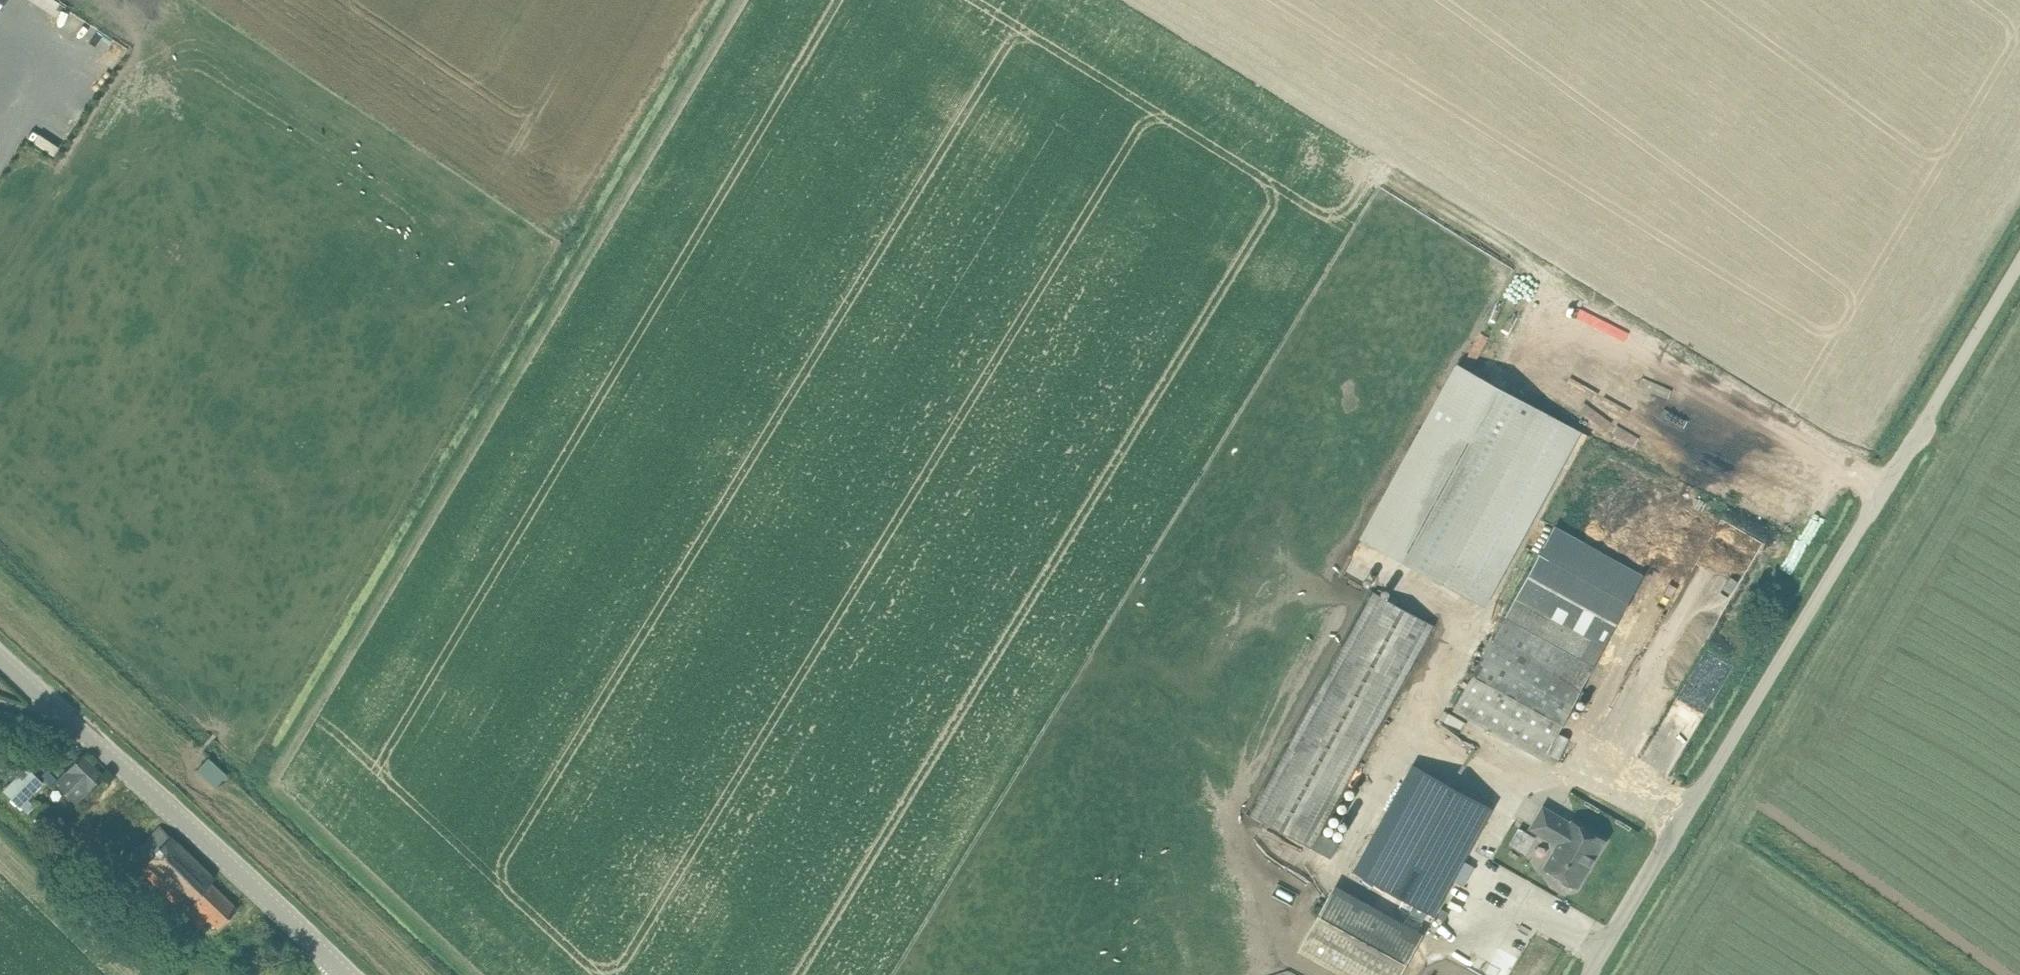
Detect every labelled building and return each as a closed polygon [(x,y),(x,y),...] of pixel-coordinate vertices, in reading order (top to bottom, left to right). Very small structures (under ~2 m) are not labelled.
[(1456,364),(1360,539),(1444,585),(1540,409),(1456,364)] [(1556,527),(1494,640),(1583,689),(1645,575),(1556,527)] [(1733,538),(1728,535),(1675,624),(1704,642),(1737,588),(1739,589),(1756,561),(1741,552),(1744,548),(1731,540),(1733,538)] [(1332,859),(1340,845),(1321,834),(1435,626),(1373,592),(1251,815),(1332,859)] [(1494,640),(1455,710),(1544,759),(1583,689),(1494,640)] [(1694,698),(1703,701),(1701,707),(1723,715),(1742,664),(1711,653),(1694,698)] [(82,756),(60,778),(55,784),(76,804),(81,798),(103,775),(82,756)] [(210,773),(230,789),(243,773),(223,757),(210,773)] [(1434,915),(1493,808),(1412,764),(1353,871),(1434,915)] [(18,803),(39,781),(24,766),(2,788),(18,803)] [(1607,843),(1569,821),(1568,823),(1541,808),(1528,830),(1555,845),(1542,870),(1564,882),(1563,884),(1564,887),(1571,891),(1573,890),(1574,888),(1580,891),(1607,843)] [(1517,860),(1533,833),(1518,824),(1502,851),(1517,860)] [(224,923),(238,909),(211,883),(214,879),(161,827),(147,841),(128,859),(177,910),(172,916),(184,928),(190,922),(200,932),(208,924),(215,931),(224,923)] [(1334,884),(1297,952),(1340,974),(1402,974),(1425,934),(1334,884)] [(1417,954),(1434,960),(1438,949),(1422,942),(1417,954)]
